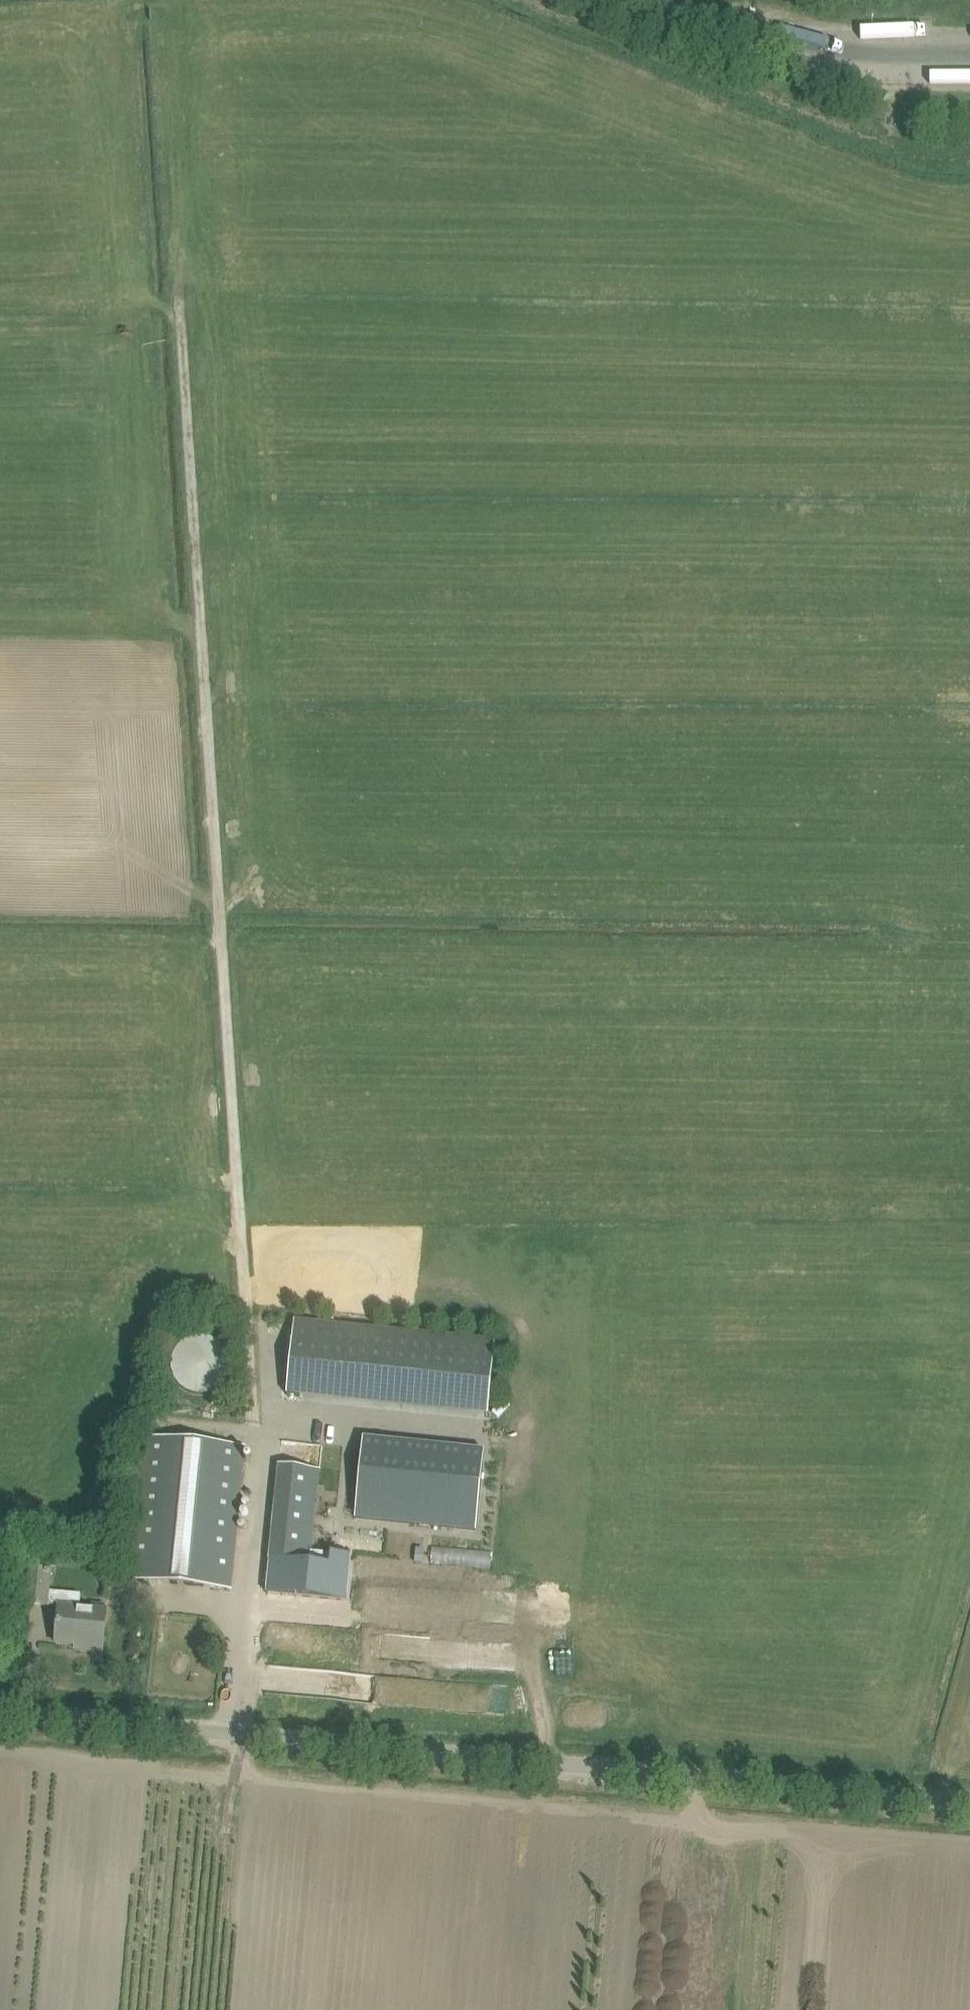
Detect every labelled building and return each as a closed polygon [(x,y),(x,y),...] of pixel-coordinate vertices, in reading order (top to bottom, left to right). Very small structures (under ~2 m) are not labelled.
[(294,1324),(289,1381),(310,1383),(316,1326),(294,1324)] [(144,1438),(132,1559),(130,1579),(231,1589),(245,1448),(144,1438)] [(355,1519),(475,1531),(484,1451),(364,1439),(355,1519)] [(311,1552),(319,1469),(280,1465),(270,1560),(310,1564),(311,1552)] [(346,1601),(350,1568),(330,1566),(331,1555),(332,1555),(332,1554),(331,1554),(311,1552),(310,1564),(270,1560),(267,1593),(307,1597),(346,1601)] [(29,1569),(28,1584),(26,1604),(48,1606),(51,1571),(29,1569)] [(59,1610),(58,1624),(56,1644),(87,1647),(86,1651),(103,1653),(106,1615),(59,1610)]
